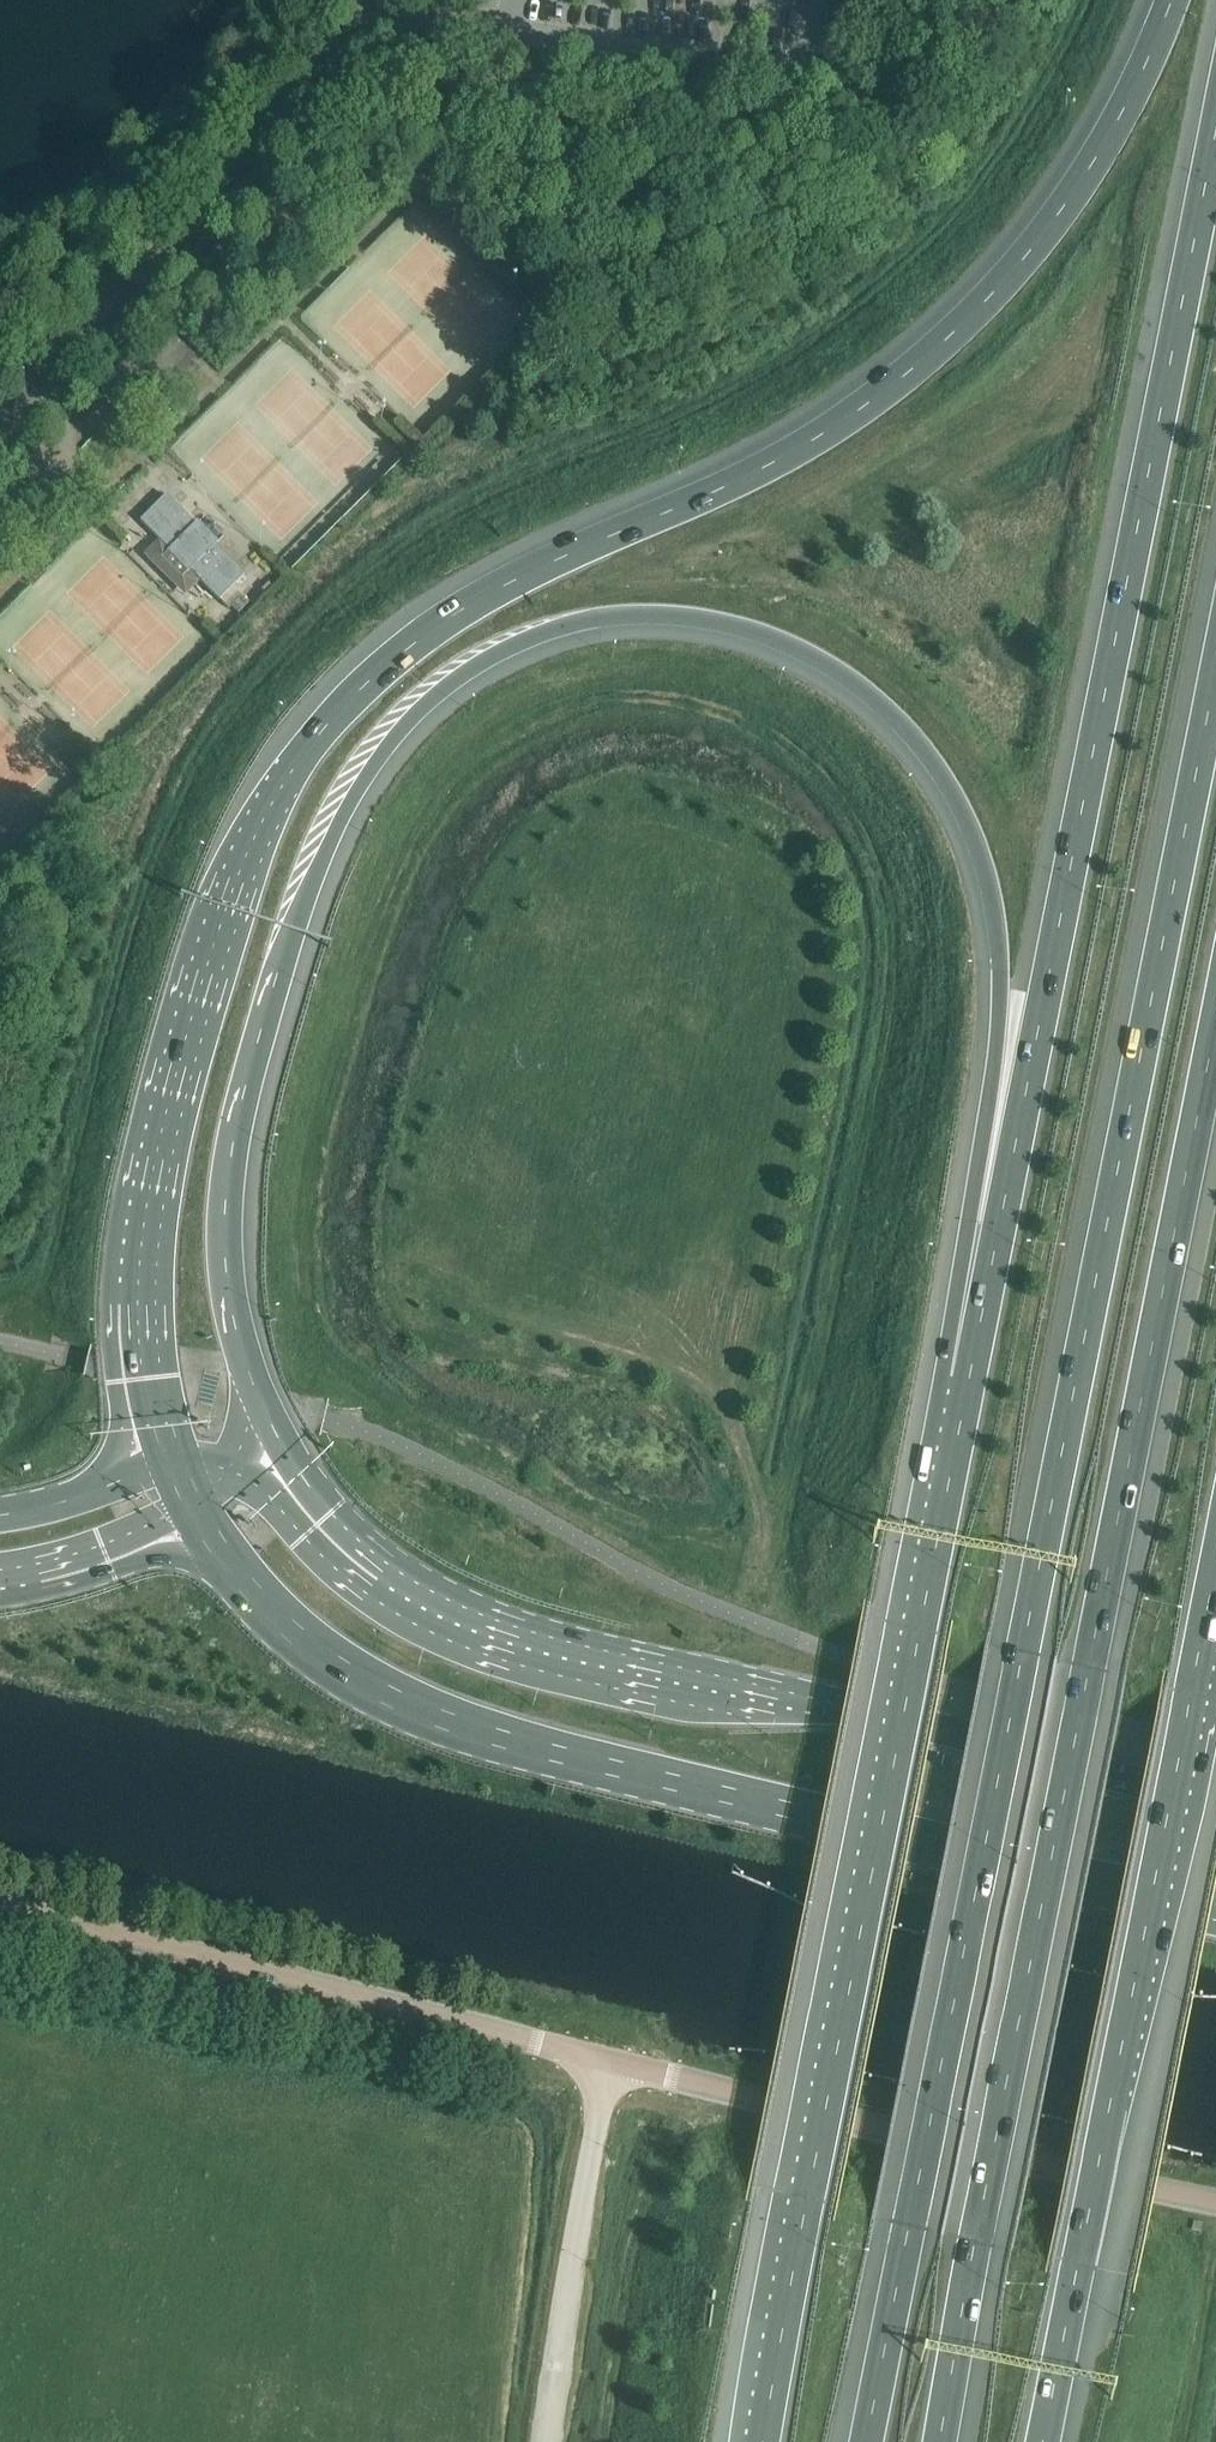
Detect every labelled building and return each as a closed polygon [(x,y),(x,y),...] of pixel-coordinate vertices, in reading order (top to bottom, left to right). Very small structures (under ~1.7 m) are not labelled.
[(107,360),(114,353),(109,348),(102,355),(107,360)] [(166,495),(140,521),(159,540),(161,541),(163,539),(171,548),(167,552),(187,573),(191,569),(200,578),(199,579),(200,581),(219,600),(220,599),(228,608),(238,599),(240,596),(231,587),(244,574),(224,553),(222,555),(213,546),(218,542),(197,521),(193,526),(184,517),(186,515),(166,495)]
